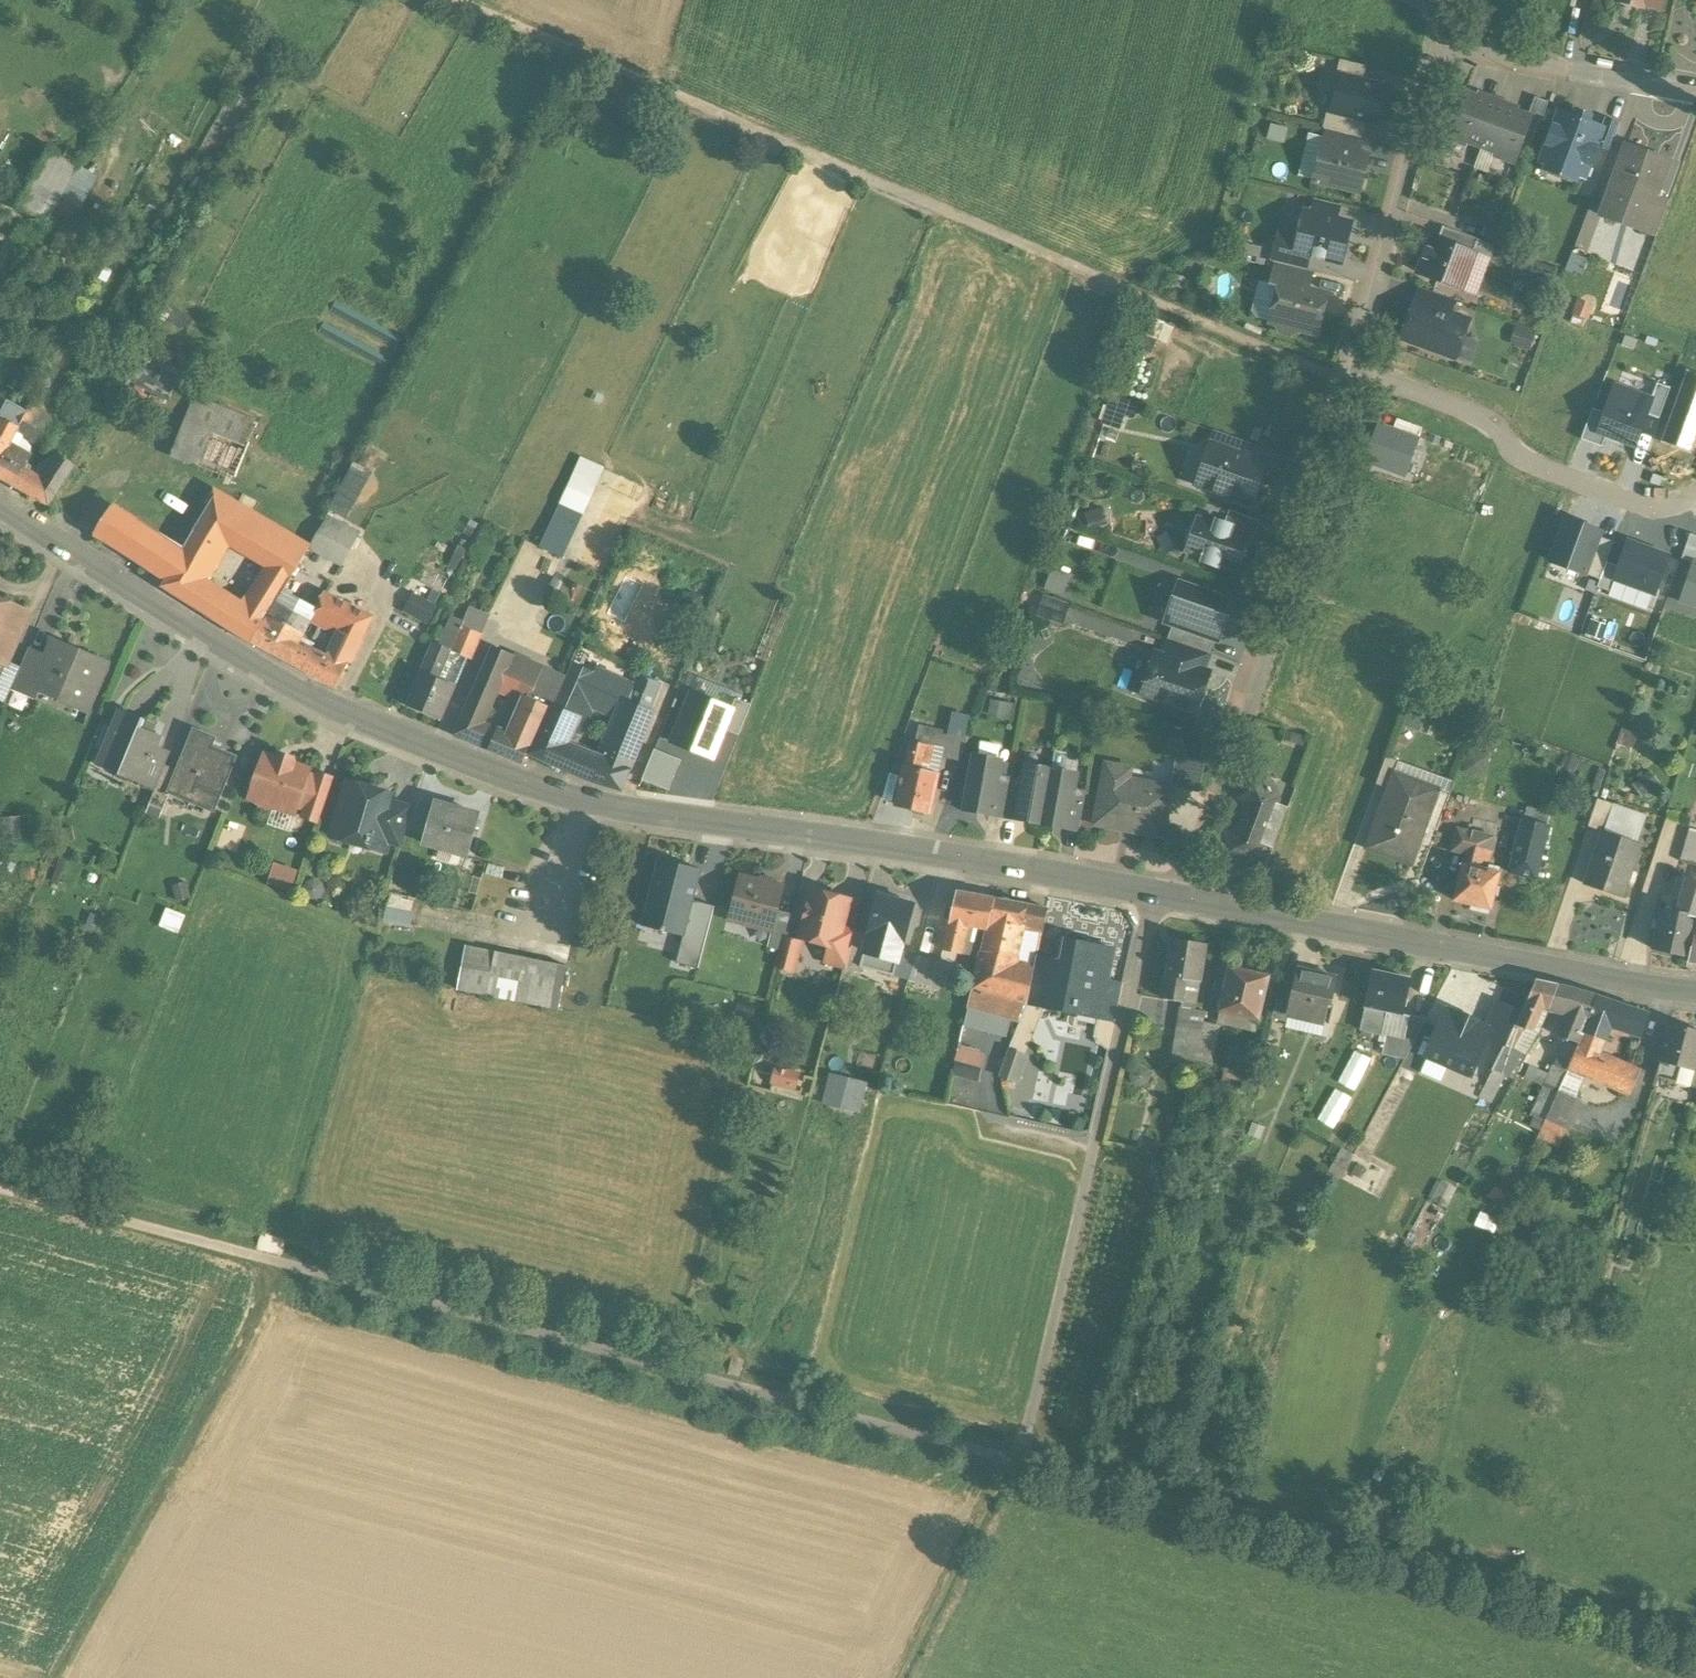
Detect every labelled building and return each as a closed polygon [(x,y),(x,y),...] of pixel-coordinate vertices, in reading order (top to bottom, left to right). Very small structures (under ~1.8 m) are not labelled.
[(1336,74),(1340,75),(1362,81),(1365,68),(1340,61),(1336,74)] [(1331,112),(1330,116),(1365,125),(1377,128),(1387,87),(1362,81),(1340,75),(1331,112)] [(1480,95),(1478,101),(1463,95),(1449,133),(1481,145),(1498,101),(1480,95)] [(1534,98),(1527,118),(1528,119),(1524,129),(1536,134),(1548,103),(1534,98)] [(1515,108),(1498,101),(1481,145),(1513,157),(1514,157),(1524,129),(1528,119),(1527,118),(1513,114),(1515,108)] [(1327,130),(1361,138),(1365,125),(1330,116),(1331,112),(1327,111),(1322,129),(1327,130)] [(1574,117),(1560,112),(1555,125),(1553,125),(1546,144),(1548,145),(1542,162),(1548,164),(1546,171),(1575,181),(1577,175),(1583,177),(1588,164),(1590,164),(1596,146),(1595,145),(1596,144),(1602,127),(1601,127),(1587,122),(1589,117),(1576,112),(1574,117)] [(1619,125),(1604,119),(1601,127),(1602,127),(1596,144),(1610,149),(1619,125)] [(1361,138),(1327,130),(1323,145),(1357,154),(1358,153),(1361,138)] [(1481,145),(1449,133),(1441,156),(1473,168),(1481,145)] [(1357,154),(1323,145),(1315,181),(1359,192),(1368,156),(1358,153),(1357,154)] [(1513,157),(1481,145),(1473,168),(1505,179),(1513,157)] [(76,167),(45,150),(14,206),(44,224),(76,167)] [(1645,157),(1625,150),(1601,217),(1644,233),(1656,200),(1670,162),(1647,154),(1645,157)] [(1339,206),(1315,200),(1312,213),(1336,219),(1339,206)] [(1656,200),(1644,233),(1655,237),(1667,204),(1656,200)] [(1312,213),(1304,212),(1298,235),(1295,249),(1294,252),(1308,256),(1340,264),(1351,223),(1336,219),(1312,213)] [(1477,240),(1442,227),(1437,241),(1472,254),(1477,240)] [(1298,235),(1279,230),(1275,244),(1295,249),(1298,235)] [(1437,241),(1431,238),(1418,273),(1466,291),(1479,256),(1472,254),(1437,241)] [(1295,249),(1275,244),(1271,262),(1274,263),(1275,262),(1304,270),(1304,269),(1304,270),(1305,270),(1308,256),(1294,252),(1295,249)] [(1513,273),(1531,273),(1531,263),(1515,254),(1513,273)] [(1304,270),(1275,262),(1274,263),(1269,284),(1280,287),(1280,285),(1309,292),(1309,291),(1314,273),(1305,270),(1304,270),(1304,269),(1304,270)] [(1309,292),(1280,285),(1280,287),(1271,323),(1277,324),(1277,325),(1281,332),(1289,334),(1296,330),(1296,329),(1316,334),(1325,296),(1309,291),(1309,292)] [(1456,301),(1424,290),(1418,304),(1451,316),(1456,301)] [(1575,301),(1570,315),(1587,322),(1592,308),(1575,301)] [(1418,304),(1417,304),(1411,320),(1409,319),(1403,338),(1455,357),(1462,336),(1467,322),(1451,316),(1418,304)] [(1477,341),(1462,336),(1455,357),(1469,362),(1477,341)] [(1666,441),(1689,449),(1695,430),(1695,381),(1689,379),(1666,441)] [(1647,415),(1660,420),(1671,389),(1658,384),(1652,400),(1647,415)] [(1647,415),(1652,400),(1615,387),(1605,414),(1598,433),(1606,436),(1636,446),(1647,415)] [(37,388),(29,404),(46,414),(55,397),(37,388)] [(262,425),(198,397),(173,452),(237,480),(262,425)] [(10,398),(0,416),(0,420),(15,430),(28,406),(10,398)] [(28,406),(15,430),(30,439),(46,414),(29,404),(28,406)] [(1581,441),(1602,449),(1606,436),(1598,433),(1605,414),(1592,410),(1581,441)] [(46,414),(30,439),(54,454),(71,430),(46,414)] [(1393,432),(1417,441),(1422,428),(1398,419),(1393,432)] [(8,444),(8,443),(15,430),(0,420),(0,457),(8,444)] [(1393,432),(1378,427),(1366,461),(1405,475),(1417,441),(1393,432)] [(71,430),(54,454),(71,466),(87,439),(71,430)] [(8,444),(0,457),(0,480),(13,488),(29,455),(8,443),(8,444)] [(1195,486),(1253,505),(1261,480),(1267,463),(1246,456),(1209,444),(1195,486)] [(1273,484),(1283,455),(1250,444),(1246,456),(1267,463),(1261,480),(1273,484)] [(54,454),(25,495),(45,506),(71,466),(54,454)] [(601,470),(580,460),(539,550),(560,559),(601,470)] [(372,474),(356,465),(330,511),(347,520),(372,474)] [(119,494),(112,505),(172,544),(180,531),(119,494)] [(97,497),(79,525),(93,534),(112,505),(97,497)] [(219,504),(199,533),(220,547),(225,539),(215,533),(229,510),(219,504)] [(276,529),(232,504),(229,510),(215,533),(225,539),(258,558),(276,529)] [(93,534),(96,535),(167,580),(199,533),(184,524),(180,531),(172,544),(112,505),(93,534)] [(1259,521),(1229,511),(1224,523),(1250,532),(1246,544),(1251,545),(1259,521)] [(358,533),(326,517),(309,548),(341,564),(358,533)] [(1224,523),(1216,520),(1214,524),(1198,518),(1195,525),(1188,545),(1186,552),(1202,558),(1201,562),(1218,568),(1220,564),(1236,570),(1240,559),(1243,559),(1245,558),(1247,556),(1247,554),(1247,551),(1246,549),(1244,547),(1246,544),(1250,532),(1224,523)] [(1565,520),(1550,562),(1584,575),(1598,537),(1600,532),(1565,520)] [(1190,523),(1182,543),(1188,545),(1195,525),(1190,523)] [(309,548),(276,529),(258,558),(257,559),(271,567),(244,612),(237,607),(225,626),(252,643),(276,603),(309,548)] [(167,580),(162,586),(225,626),(237,607),(200,584),(220,547),(199,533),(167,580)] [(1695,565),(1695,536),(1690,534),(1681,559),(1694,564),(1695,565)] [(1599,537),(1584,575),(1599,581),(1614,543),(1599,537)] [(1668,557),(1628,543),(1615,580),(1654,594),(1668,557)] [(309,548),(276,603),(312,618),(323,624),(337,599),(325,593),(341,564),(309,548)] [(1695,606),(1695,565),(1694,564),(1681,601),(1695,606)] [(1226,618),(1222,616),(1228,600),(1180,583),(1165,623),(1173,626),(1213,641),(1218,641),(1226,618)] [(434,607),(409,595),(400,614),(425,626),(434,607)] [(373,617),(337,599),(323,624),(339,632),(328,652),(349,663),(373,617)] [(312,618),(276,603),(252,643),(335,689),(349,663),(328,652),(327,652),(325,656),(323,655),(322,657),(299,644),(312,618)] [(4,665),(12,645),(24,615),(0,606),(0,663),(4,665)] [(1065,622),(1119,641),(1124,627),(1070,608),(1065,622)] [(435,644),(451,650),(468,657),(485,618),(467,609),(460,624),(447,618),(435,644)] [(1213,641),(1173,626),(1167,639),(1209,654),(1213,641)] [(109,665),(50,639),(42,658),(30,686),(36,688),(89,711),(109,665)] [(1209,654),(1167,639),(1162,655),(1203,670),(1209,654)] [(456,685),(439,678),(451,650),(435,644),(434,643),(405,705),(440,720),(456,685)] [(0,663),(0,702),(3,703),(10,688),(26,651),(12,645),(4,665),(0,663)] [(485,665),(454,736),(473,743),(481,727),(499,687),(515,693),(520,681),(526,683),(530,685),(538,668),(494,649),(485,665)] [(456,685),(468,657),(451,650),(439,678),(456,685)] [(26,651),(10,688),(32,698),(36,688),(30,686),(42,658),(26,651)] [(1162,655),(1156,653),(1148,675),(1149,676),(1156,678),(1157,680),(1152,694),(1145,692),(1142,691),(1142,694),(1194,712),(1202,690),(1197,689),(1202,673),(1206,675),(1207,672),(1203,670),(1162,655)] [(593,710),(620,721),(628,702),(635,685),(598,669),(596,674),(572,664),(554,706),(577,716),(565,746),(591,757),(602,761),(604,755),(578,744),(593,710)] [(538,668),(530,685),(554,695),(562,678),(538,668)] [(1156,678),(1149,676),(1145,692),(1152,694),(1157,680),(1156,678)] [(554,695),(530,685),(526,683),(520,681),(515,693),(526,698),(547,706),(554,695)] [(692,694),(672,742),(713,759),(725,730),(733,711),(692,694)] [(547,706),(526,698),(520,711),(541,721),(548,706),(547,706)] [(733,711),(725,730),(739,736),(751,705),(737,700),(733,711)] [(621,788),(652,713),(628,702),(620,721),(604,755),(602,761),(591,757),(581,775),(585,777),(621,788)] [(554,706),(531,753),(581,775),(591,757),(565,746),(577,716),(554,706)] [(508,739),(481,727),(473,743),(522,764),(541,721),(520,711),(508,739)] [(952,711),(947,733),(964,736),(969,715),(952,711)] [(145,722),(124,713),(104,760),(124,768),(120,776),(155,790),(165,768),(170,754),(158,750),(163,739),(142,730),(145,722)] [(940,758),(959,762),(969,738),(964,736),(947,733),(915,725),(910,740),(926,744),(941,748),(940,758)] [(214,740),(193,732),(177,772),(168,795),(170,796),(213,813),(232,766),(208,756),(214,740)] [(910,740),(904,767),(920,771),(922,763),(926,744),(910,740)] [(657,749),(644,781),(668,790),(681,759),(657,749)] [(1000,760),(976,756),(975,761),(974,761),(965,810),(990,814),(997,777),(1000,760)] [(1204,762),(1175,757),(1170,788),(1199,793),(1204,762)] [(307,772),(263,758),(249,798),(255,800),(261,805),(268,808),(277,808),(293,813),(296,806),(304,809),(314,780),(305,778),(307,772)] [(1386,758),(1376,784),(1389,789),(1395,774),(1397,775),(1401,764),(1386,758)] [(928,764),(922,763),(920,771),(904,767),(895,804),(908,808),(911,812),(923,815),(929,812),(937,775),(932,774),(926,772),(928,764)] [(1023,782),(1017,819),(1041,823),(1051,769),(1026,765),(1023,782)] [(1130,769),(1105,765),(1094,825),(1162,838),(1169,801),(1153,798),(1154,791),(1127,786),(1130,769)] [(177,772),(165,768),(155,790),(149,806),(163,812),(170,796),(168,795),(177,772)] [(1051,769),(1041,823),(1065,828),(1065,827),(1066,827),(1072,791),(1075,774),(1051,769)] [(1397,775),(1395,774),(1389,789),(1367,849),(1412,865),(1439,790),(1397,775)] [(332,781),(315,775),(304,809),(301,817),(318,823),(332,781)] [(997,777),(990,814),(1004,816),(1010,780),(997,777)] [(1010,780),(1004,816),(1017,819),(1023,782),(1010,780)] [(377,792),(345,783),(334,822),(351,827),(349,833),(368,838),(365,847),(386,853),(389,843),(385,841),(395,804),(388,802),(389,797),(376,794),(377,792)] [(1269,785),(1242,798),(1247,809),(1239,831),(1226,836),(1235,859),(1241,862),(1242,859),(1245,860),(1256,857),(1262,842),(1276,805),(1277,801),(1269,785)] [(1085,793),(1072,791),(1066,827),(1079,830),(1085,793)] [(1613,805),(1597,799),(1588,827),(1603,832),(1604,832),(1613,805)] [(480,813),(435,801),(423,843),(468,855),(480,813)] [(410,808),(395,804),(385,841),(389,843),(401,846),(410,813),(409,813),(410,808)] [(1276,805),(1262,842),(1274,847),(1288,809),(1276,805)] [(163,812),(149,806),(143,821),(156,827),(163,812)] [(1491,819),(1461,812),(1457,829),(1487,836),(1491,819)] [(27,846),(24,819),(4,821),(7,849),(27,846)] [(1546,827),(1522,822),(1511,871),(1535,877),(1546,827)] [(1487,836),(1457,829),(1452,851),(1466,855),(1464,865),(1479,869),(1487,836)] [(1604,832),(1603,832),(1585,884),(1622,897),(1640,844),(1604,832)] [(1689,832),(1680,864),(1688,866),(1695,868),(1695,834),(1689,832)] [(1487,836),(1479,869),(1464,865),(1455,901),(1473,906),(1472,909),(1487,913),(1488,909),(1491,910),(1500,868),(1488,865),(1494,838),(1487,836)] [(699,871),(656,860),(640,923),(683,934),(691,902),(699,871)] [(270,884),(294,891),(299,872),(275,865),(270,884)] [(1688,866),(1683,881),(1689,883),(1695,886),(1695,868),(1688,866)] [(782,888),(743,879),(739,897),(733,900),(732,906),(735,912),(744,915),(741,924),(771,931),(776,912),(782,888)] [(1689,883),(1679,914),(1695,917),(1695,886),(1689,883)] [(849,901),(811,891),(798,938),(829,947),(836,949),(841,929),(849,901)] [(1665,892),(1661,910),(1673,912),(1677,895),(1665,892)] [(943,949),(980,958),(981,952),(994,899),(957,893),(953,911),(946,909),(943,919),(950,920),(943,949)] [(420,904),(387,895),(379,923),(412,932),(420,904)] [(913,905),(879,896),(868,936),(886,941),(900,945),(902,945),(913,905)] [(1046,909),(994,899),(981,952),(1014,959),(1021,931),(1041,934),(1046,909)] [(713,907),(691,902),(683,934),(676,961),(697,966),(713,907)] [(162,925),(179,932),(186,916),(170,908),(162,925)] [(1661,910),(1653,948),(1690,954),(1695,925),(1695,917),(1679,914),(1673,912),(1661,910)] [(771,931),(767,948),(782,951),(785,940),(791,915),(776,912),(771,931)] [(836,949),(829,947),(824,964),(845,969),(855,932),(841,929),(836,949)] [(845,969),(844,972),(857,976),(868,936),(855,932),(845,969)] [(886,941),(868,936),(857,976),(873,980),(876,971),(877,971),(886,941)] [(798,943),(785,940),(782,951),(778,968),(791,972),(798,943)] [(1206,945),(1175,940),(1169,977),(1188,980),(1200,982),(1206,945)] [(886,941),(877,971),(892,975),(899,950),(900,945),(886,941)] [(1096,946),(1067,941),(1063,964),(1052,961),(1044,1002),(1046,1003),(1044,1009),(1098,1019),(1100,1006),(1102,1007),(1107,980),(1113,952),(1095,948),(1096,946)] [(494,952),(465,946),(457,989),(486,995),(494,952)] [(916,955),(899,950),(892,975),(909,980),(916,955)] [(566,966),(495,952),(494,952),(486,995),(558,1009),(566,966)] [(1014,959),(981,952),(980,958),(972,992),(1024,1005),(1026,1005),(1033,970),(1012,965),(1014,959)] [(942,962),(916,955),(909,980),(935,988),(942,962)] [(1036,958),(1035,958),(1033,970),(1026,1005),(1044,1009),(1046,1003),(1044,1002),(1052,961),(1036,958)] [(1338,979),(1298,969),(1294,985),(1287,1015),(1289,1015),(1326,1024),(1330,1005),(1332,1006),(1338,979)] [(1249,976),(1230,971),(1221,1012),(1260,1021),(1270,977),(1249,973),(1249,976)] [(1410,981),(1370,975),(1362,1033),(1386,1037),(1389,1016),(1405,1018),(1410,981)] [(1188,980),(1169,977),(1166,1000),(1184,1003),(1188,980)] [(1121,983),(1107,980),(1102,1007),(1100,1006),(1098,1019),(1113,1022),(1121,983)] [(1195,1018),(1200,982),(1188,980),(1184,1003),(1176,1059),(1182,1060),(1180,1069),(1192,1071),(1194,1062),(1204,1020),(1195,1018)] [(1535,981),(1534,983),(1522,1011),(1511,1037),(1518,1040),(1522,1029),(1532,1033),(1538,1033),(1540,1028),(1549,1007),(1558,986),(1535,981)] [(1294,985),(1281,982),(1272,1018),(1287,1022),(1289,1015),(1287,1015),(1294,985)] [(1574,989),(1558,986),(1549,1007),(1565,1012),(1574,989)] [(1597,997),(1574,989),(1565,1012),(1556,1033),(1579,1041),(1582,1034),(1597,997)] [(964,1026),(1007,1036),(1011,1019),(1018,1022),(1024,1005),(972,992),(964,1026)] [(1649,1014),(1597,997),(1582,1034),(1604,1043),(1610,1028),(1642,1036),(1649,1014)] [(1511,1037),(1522,1011),(1496,1000),(1485,1025),(1492,1029),(1488,1038),(1507,1046),(1511,1037)] [(1488,1038),(1492,1029),(1485,1025),(1476,1021),(1477,1019),(1461,1012),(1460,1015),(1446,1009),(1425,1057),(1471,1077),(1488,1038)] [(1425,1021),(1405,1018),(1389,1016),(1386,1037),(1384,1059),(1403,1062),(1425,1021)] [(1220,1023),(1204,1020),(1194,1062),(1210,1065),(1220,1023)] [(1670,1025),(1659,1062),(1660,1063),(1680,1068),(1693,1071),(1695,1062),(1695,1032),(1670,1025)] [(1555,1040),(1550,1053),(1572,1061),(1579,1041),(1556,1033),(1555,1040)] [(1624,1065),(1599,1055),(1604,1043),(1582,1034),(1579,1041),(1572,1061),(1569,1068),(1630,1095),(1640,1072),(1631,1068),(1624,1065)] [(1640,1043),(1632,1041),(1624,1065),(1631,1068),(1640,1043)] [(980,1051),(959,1046),(952,1076),(979,1083),(983,1062),(980,1051)] [(1526,1055),(1506,1047),(1503,1054),(1502,1053),(1492,1071),(1503,1076),(1510,1079),(1515,1067),(1519,1069),(1526,1055)] [(1026,1056),(1008,1050),(999,1075),(1017,1081),(1026,1056)] [(1550,1053),(1546,1063),(1555,1067),(1534,1113),(1545,1118),(1558,1093),(1566,1074),(1569,1068),(1572,1061),(1550,1053)] [(1693,1071),(1685,1104),(1695,1106),(1695,1062),(1693,1071)] [(1680,1068),(1660,1063),(1656,1077),(1676,1083),(1680,1068)] [(1245,1072),(1225,1065),(1219,1083),(1239,1089),(1245,1072)] [(1503,1076),(1492,1071),(1483,1088),(1494,1093),(1503,1076)] [(1577,1079),(1566,1074),(1558,1093),(1574,1100),(1581,1085),(1577,1079)] [(865,1086),(830,1077),(824,1104),(858,1112),(865,1086)] [(790,1079),(785,1097),(809,1104),(814,1086),(790,1079)] [(1574,1100),(1558,1093),(1545,1118),(1559,1124),(1563,1126),(1574,1100)] [(1559,1124),(1545,1118),(1537,1136),(1550,1142),(1559,1124)]
